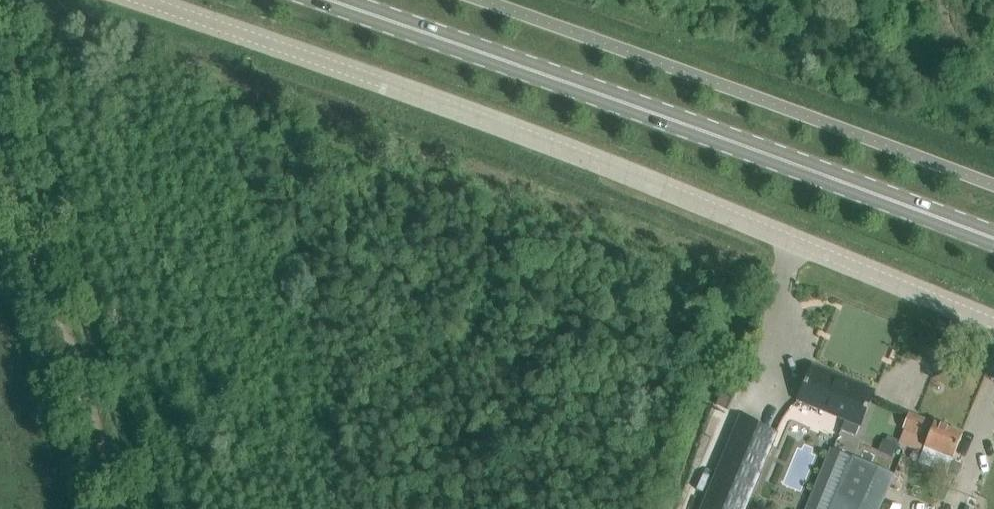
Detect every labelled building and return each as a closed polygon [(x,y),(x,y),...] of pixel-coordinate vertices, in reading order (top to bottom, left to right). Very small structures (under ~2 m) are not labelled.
[(845,420),(841,430),(856,436),(875,391),(812,365),(798,400),(845,420)] [(925,447),(953,458),(963,434),(934,423),(910,413),(899,440),(899,442),(923,452),(925,447)] [(702,508),(745,508),(776,433),(739,418),(702,508)] [(886,439),(881,452),(892,457),(898,444),(899,442),(899,440),(888,435),(886,439)] [(833,450),(808,508),(830,508),(853,459),(833,450)] [(895,475),(854,457),(853,459),(830,508),(879,508),(895,475)]
